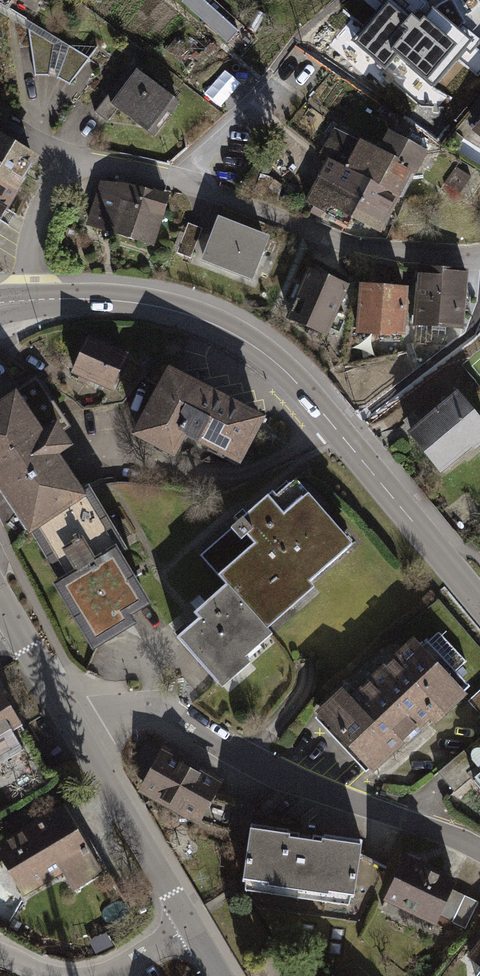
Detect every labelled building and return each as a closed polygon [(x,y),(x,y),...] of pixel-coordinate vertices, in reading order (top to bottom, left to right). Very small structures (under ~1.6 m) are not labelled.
[(11,9),(16,0),(0,0),(0,2),(11,9)] [(416,50),(438,35),(433,28),(456,11),(448,0),(381,0),(416,50)] [(29,29),(35,75),(49,75),(50,68),(60,71),(57,77),(71,84),(90,57),(69,44),(66,54),(52,50),(53,44),(29,29)] [(138,68),(120,91),(115,87),(96,111),(108,120),(118,107),(155,136),(182,102),(138,68)] [(470,131),(479,139),(479,118),(470,131)] [(326,158),(303,202),(343,225),(348,217),(379,233),(399,197),(398,196),(409,173),(414,175),(425,154),(427,155),(436,142),(411,126),(402,138),(386,129),(376,148),(335,125),(318,153),(326,158)] [(40,155),(0,131),(0,223),(40,155)] [(471,176),(455,166),(444,183),(460,193),(471,176)] [(128,182),(100,180),(87,225),(155,246),(171,194),(154,188),(154,190),(128,182)] [(271,235),(220,215),(202,259),(254,279),(271,235)] [(203,228),(188,223),(177,253),(191,258),(203,228)] [(466,270),(419,266),(418,273),(416,273),(412,326),(462,329),(466,270)] [(347,285),(305,267),(283,320),(325,337),(347,285)] [(407,286),(357,282),(353,335),(388,338),(388,335),(403,336),(407,286)] [(85,333),(70,369),(111,386),(127,353),(85,333)] [(264,409),(168,359),(132,428),(174,450),(184,428),(240,458),(264,409)] [(0,393),(0,485),(29,526),(87,490),(82,482),(59,448),(73,438),(57,412),(42,422),(37,414),(56,402),(37,373),(17,386),(15,383),(0,393)] [(404,433),(439,474),(471,448),(473,451),(479,445),(479,420),(455,390),(404,433)] [(268,487),(201,552),(225,579),(264,624),(314,581),(309,574),(354,537),(296,472),(273,493),(268,487)] [(87,490),(29,526),(57,574),(116,538),(123,549),(128,545),(89,479),(82,482),(87,490)] [(116,538),(57,574),(51,577),(93,644),(137,617),(132,608),(150,597),(123,549),(116,538)] [(264,624),(225,579),(194,607),(198,612),(176,630),(222,684),(252,658),(246,649),(270,631),(264,624)] [(342,681),(314,707),(373,770),(427,718),(431,723),(473,684),(450,659),(445,663),(413,632),(351,691),(342,681)] [(1,776),(30,759),(13,727),(22,722),(0,686),(0,775),(1,776)] [(440,770),(466,808),(479,796),(479,743),(474,744),(471,751),(473,758),(463,749),(440,770)] [(223,779),(160,746),(137,791),(198,824),(216,791),(223,779)] [(252,802),(216,791),(198,824),(196,828),(244,841),(252,802)] [(0,839),(0,850),(24,893),(62,872),(73,890),(104,870),(63,803),(0,839)] [(364,836),(251,821),(241,876),(245,877),(245,887),(347,901),(350,891),(354,892),(364,836)] [(405,851),(384,898),(435,923),(439,915),(466,928),(477,900),(453,887),(459,875),(405,851)] [(468,954),(479,963),(479,938),(468,954)]
